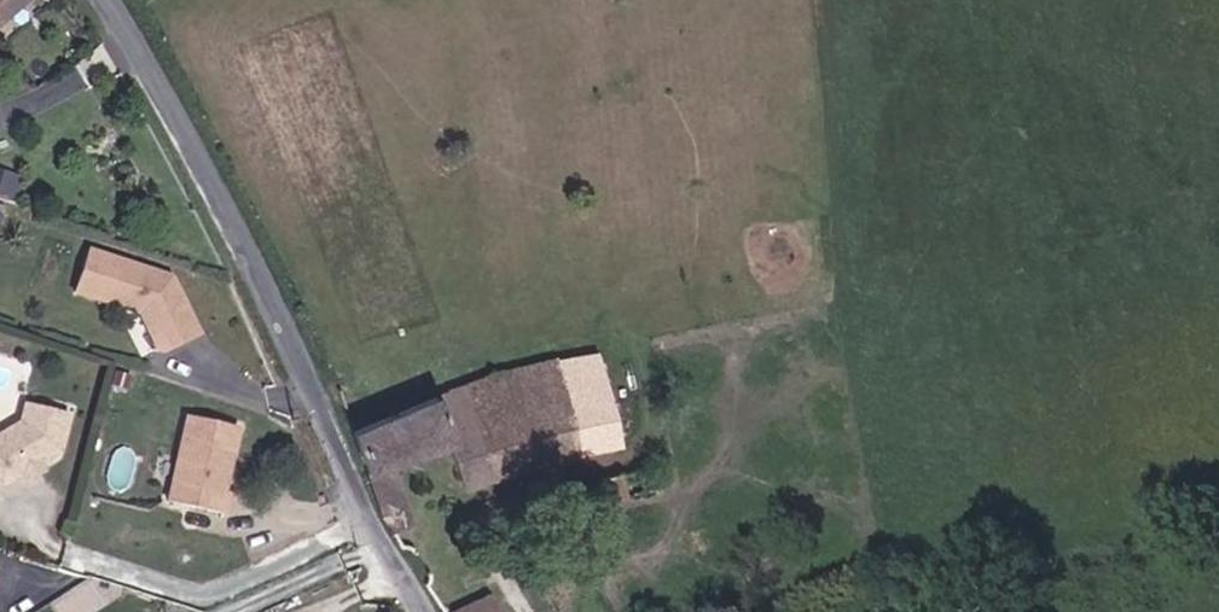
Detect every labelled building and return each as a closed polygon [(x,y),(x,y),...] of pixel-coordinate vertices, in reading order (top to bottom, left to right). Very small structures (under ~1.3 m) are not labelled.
[(26,0),(0,0),(0,21),(26,0)] [(168,287),(170,281),(168,277),(87,249),(73,290),(138,312),(156,349),(160,350),(196,333),(177,296),(173,297),(168,287)] [(177,296),(170,281),(168,287),(173,297),(177,296)] [(446,390),(352,431),(383,516),(392,530),(412,523),(392,464),(448,444),(461,484),(529,462),(577,449),(563,397),(603,388),(596,356),(509,370),(446,390)] [(616,440),(603,388),(563,397),(577,449),(616,440)] [(18,473),(19,465),(28,461),(34,463),(55,451),(64,416),(21,404),(17,422),(0,432),(0,483),(18,473)] [(221,491),(235,428),(184,416),(165,502),(223,515),(227,493),(221,491)] [(19,465),(18,473),(22,480),(39,470),(34,463),(28,461),(19,465)] [(490,596),(455,611),(499,611),(490,596)]
